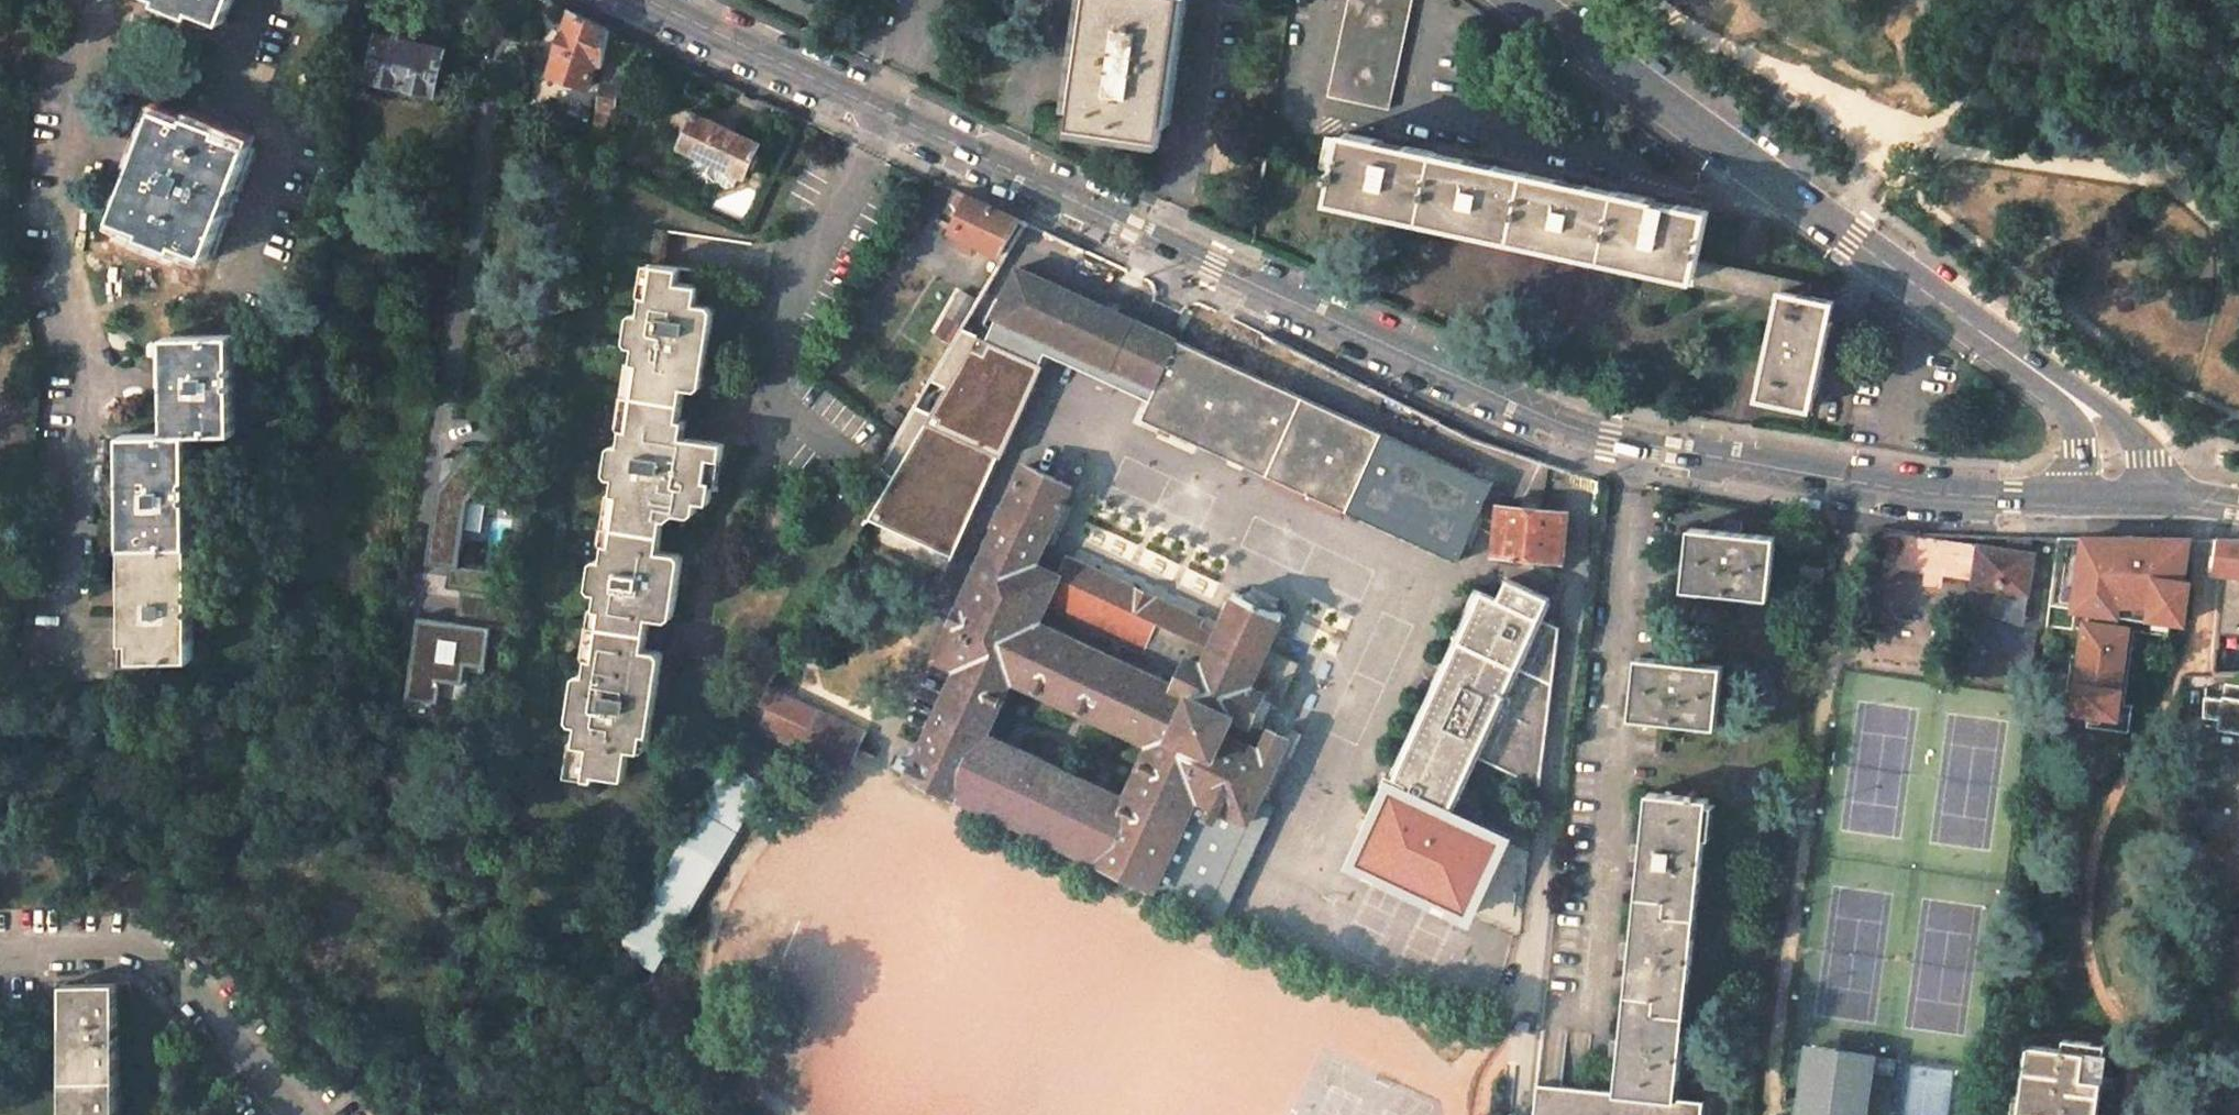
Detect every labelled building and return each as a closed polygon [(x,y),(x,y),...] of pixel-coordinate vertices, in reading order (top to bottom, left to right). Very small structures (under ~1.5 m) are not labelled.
[(159,3),(192,15),(194,10),(225,23),(234,0),(160,0),(159,3)] [(1070,126),(1161,139),(1181,0),(1088,0),(1070,126)] [(1329,95),(1389,108),(1412,0),(1350,0),(1329,95)] [(598,62),(605,65),(602,81),(616,85),(623,69),(628,71),(631,60),(632,61),(639,43),(572,10),(551,73),(590,86),(592,80),(598,62)] [(379,33),(369,79),(436,95),(447,48),(379,33)] [(598,62),(592,80),(602,83),(602,81),(605,65),(598,62)] [(602,83),(598,107),(606,111),(614,115),(620,86),(616,85),(602,81),(602,83)] [(598,107),(594,135),(605,140),(607,118),(605,117),(606,111),(598,107)] [(157,108),(114,219),(144,231),(142,236),(176,249),(178,243),(208,256),(235,188),(252,145),(247,144),(249,139),(238,135),(237,140),(221,133),(223,128),(189,114),(187,121),(157,108)] [(761,144),(695,113),(681,146),(685,148),(680,159),(683,166),(696,172),(697,178),(709,183),(716,181),(728,186),(736,183),(740,173),(746,176),(761,144)] [(1350,134),(1345,133),(1343,140),(1343,141),(1327,137),(1321,169),(1337,172),(1336,173),(1334,182),(1331,200),(1363,207),(1364,202),(1392,208),(1391,214),(1423,220),(1437,152),(1395,143),(1350,134)] [(594,135),(592,150),(603,152),(605,140),(594,135)] [(1485,163),(1437,152),(1423,220),(1512,240),(1527,171),(1485,163)] [(1573,181),(1527,171),(1512,240),(1602,259),(1618,191),(1573,181)] [(1664,201),(1618,191),(1602,259),(1688,277),(1694,278),(1709,211),(1664,201)] [(959,228),(957,233),(961,234),(955,245),(973,253),(979,242),(1002,254),(1021,220),(961,193),(957,202),(962,209),(954,225),(959,228)] [(1759,273),(1699,260),(1694,278),(1688,277),(1686,283),(1779,302),(1782,290),(1813,297),(1816,285),(1759,273)] [(649,262),(645,293),(648,293),(652,294),(656,263),(649,262)] [(628,424),(625,440),(620,439),(614,444),(611,472),(614,476),(619,478),(617,491),(622,492),(617,524),(667,533),(669,518),(677,519),(685,511),(698,512),(701,509),(702,499),(714,500),(717,480),(711,479),(714,455),(725,457),(728,441),(688,435),(691,418),(684,416),(688,386),(702,387),(709,377),(718,310),(714,303),(701,301),(703,284),(682,280),(683,267),(656,263),(652,294),(648,293),(646,306),(642,306),(636,312),(632,338),(635,344),(638,345),(636,360),(646,362),(638,425),(628,424)] [(1018,270),(996,318),(1112,371),(1134,323),(1018,270)] [(961,323),(975,298),(961,290),(937,335),(949,342),(961,323)] [(1835,301),(1782,290),(1759,397),(1811,408),(1835,301)] [(1140,325),(1134,323),(1112,371),(1133,380),(1156,391),(1178,343),(1155,332),(1140,325)] [(975,334),(872,519),(949,553),(1038,365),(975,334)] [(134,641),(134,659),(194,658),(190,434),(235,433),(233,335),(174,336),(176,434),(131,434),(133,546),(134,641)] [(1156,391),(1144,418),(1458,561),(1493,483),(1179,340),(1178,343),(1156,391)] [(633,359),(623,423),(628,424),(638,425),(646,362),(636,360),(633,359)] [(468,662),(487,664),(491,627),(518,631),(522,600),(501,597),(504,572),(460,566),(468,502),(502,506),(506,469),(479,465),(481,448),(458,445),(451,500),(442,499),(434,563),(450,565),(447,588),(462,590),(458,623),(424,618),(420,643),(428,644),(427,656),(419,655),(414,694),(443,698),(446,677),(466,680),(468,662)] [(722,481),(725,457),(714,455),(711,479),(717,480),(722,481)] [(1207,660),(1218,636),(1199,627),(1203,619),(1069,557),(1060,574),(1036,562),(1072,486),(1027,465),(1007,509),(1004,508),(996,525),(999,526),(991,542),(937,657),(960,667),(910,774),(957,795),(980,746),(1013,676),(1153,742),(1121,811),(1098,861),(1156,888),(1208,912),(1215,895),(1163,871),(1198,797),(1251,821),(1279,761),(1289,738),(1262,725),(1271,705),(1277,708),(1279,707),(1298,663),(1268,649),(1254,681),(1269,687),(1252,725),(1238,719),(1222,755),(1174,734),(1191,695),(1173,687),(1189,652),(1207,660)] [(613,490),(608,523),(617,524),(622,492),(617,491),(613,490)] [(1499,507),(1494,553),(1563,560),(1568,512),(1499,507)] [(608,523),(606,539),(609,539),(615,540),(617,524),(608,523)] [(650,646),(653,615),(672,618),(677,612),(685,558),(681,550),(665,548),(667,533),(617,524),(615,540),(609,539),(607,557),(602,556),(598,560),(594,586),(597,591),(602,592),(599,607),(605,608),(599,655),(592,654),(589,672),(584,671),(580,676),(575,716),(577,722),(582,723),(580,738),(586,739),(583,761),(602,763),(600,773),(630,778),(634,745),(648,747),(653,741),(667,654),(660,648),(650,646)] [(1685,582),(1685,588),(1770,596),(1776,536),(1741,533),(1742,526),(1726,524),(1725,532),(1691,527),(1685,582)] [(2035,552),(1880,529),(1873,572),(1887,575),(1903,564),(1923,567),(1924,574),(1924,575),(1924,576),(1925,577),(1925,578),(1926,579),(1927,580),(1927,581),(1928,581),(1929,582),(1930,582),(1931,582),(1932,582),(1933,582),(1934,582),(1935,582),(1936,582),(1937,582),(1938,581),(1939,580),(1940,579),(1941,578),(1941,577),(1941,576),(1941,575),(1943,570),(1973,575),(1982,576),(1989,571),(2003,590),(1998,596),(1997,605),(2026,610),(2035,552)] [(2034,537),(2010,535),(2010,545),(2034,546),(2034,537)] [(2081,675),(2077,704),(2092,706),(2120,709),(2124,681),(2123,681),(2129,633),(2128,633),(2130,619),(2154,621),(2154,617),(2171,619),(2187,620),(2190,581),(2183,581),(2186,553),(2174,552),(2176,538),(2058,537),(2051,600),(2092,604),(2091,615),(2089,615),(2084,656),(2089,656),(2086,676),(2081,675)] [(2187,538),(2176,538),(2174,552),(2186,553),(2187,538)] [(2238,575),(2238,539),(2219,539),(2216,575),(2223,576),(2223,574),(2238,575)] [(1803,565),(1800,588),(1822,590),(1825,568),(1803,565)] [(1972,586),(2003,590),(1989,571),(1982,576),(1973,575),(1972,586)] [(2238,635),(2238,575),(2223,574),(2218,633),(2238,635)] [(1541,786),(1559,629),(1537,619),(1547,597),(1507,578),(1496,600),(1474,590),(1451,639),(1459,642),(1396,779),(1388,775),(1383,785),(1384,786),(1454,818),(1455,819),(1481,759),(1541,786)] [(1254,681),(1268,649),(1282,617),(1286,618),(1288,614),(1235,591),(1234,594),(1236,595),(1218,636),(1207,660),(1189,652),(1173,687),(1191,695),(1174,734),(1222,755),(1238,719),(1252,725),(1269,687),(1254,681)] [(1995,617),(2024,622),(2026,610),(1997,605),(1995,617)] [(599,655),(605,608),(599,607),(595,607),(588,654),(592,654),(599,655)] [(2168,638),(2171,619),(2154,617),(2154,621),(2130,619),(2128,633),(2129,633),(2123,681),(2124,681),(2120,709),(2092,706),(2090,719),(2132,725),(2136,698),(2126,697),(2134,634),(2168,638)] [(428,644),(420,643),(419,655),(427,656),(428,644)] [(1633,711),(1633,717),(1657,719),(1717,726),(1723,666),(1689,661),(1690,654),(1674,654),(1673,660),(1638,657),(1633,711)] [(2238,731),(2238,684),(2229,682),(2226,697),(2208,694),(2205,714),(2221,717),(2219,727),(2238,731)] [(761,727),(761,729),(771,733),(848,770),(858,751),(811,729),(795,721),(770,710),(761,727)] [(818,711),(811,729),(858,751),(866,733),(818,711)] [(577,738),(572,770),(582,771),(583,761),(586,739),(580,738),(577,738)] [(730,762),(620,948),(654,967),(763,782),(778,758),(749,741),(735,765),(730,762)] [(980,746),(957,795),(1098,861),(1121,811),(980,746)] [(602,763),(583,761),(582,771),(600,773),(602,763)] [(1356,866),(1472,917),(1473,912),(1502,845),(1504,841),(1455,819),(1384,786),(1368,819),(1376,823),(1373,828),(1356,866)] [(1642,861),(1637,910),(1697,916),(1710,798),(1698,797),(1698,790),(1692,790),(1691,797),(1650,793),(1644,845),(1638,844),(1636,861),(1642,861)] [(1198,797),(1163,871),(1215,895),(1251,821),(1198,797)] [(1632,959),(1627,1008),(1687,1014),(1697,916),(1637,910),(1633,943),(1627,942),(1626,959),(1632,959)] [(118,983),(65,984),(66,1020),(67,1078),(120,1077),(118,983)] [(1621,1058),(1618,1092),(1678,1098),(1687,1014),(1627,1008),(1624,1041),(1617,1040),(1615,1057),(1621,1058)] [(2104,1071),(2102,1071),(2104,1056),(2090,1055),(2092,1040),(2067,1037),(2066,1047),(2029,1042),(2023,1088),(2020,1108),(2042,1111),(2042,1114),(2098,1114),(2104,1071)] [(1875,1048),(1803,1039),(1793,1114),(1866,1114),(1875,1048)] [(2106,1042),(2092,1040),(2090,1055),(2104,1056),(2106,1042)] [(67,1078),(68,1114),(120,1114),(120,1077),(67,1078)] [(1534,1114),(1702,1114),(1704,1101),(1678,1098),(1618,1092),(1587,1089),(1563,1086),(1537,1084),(1534,1114)]
